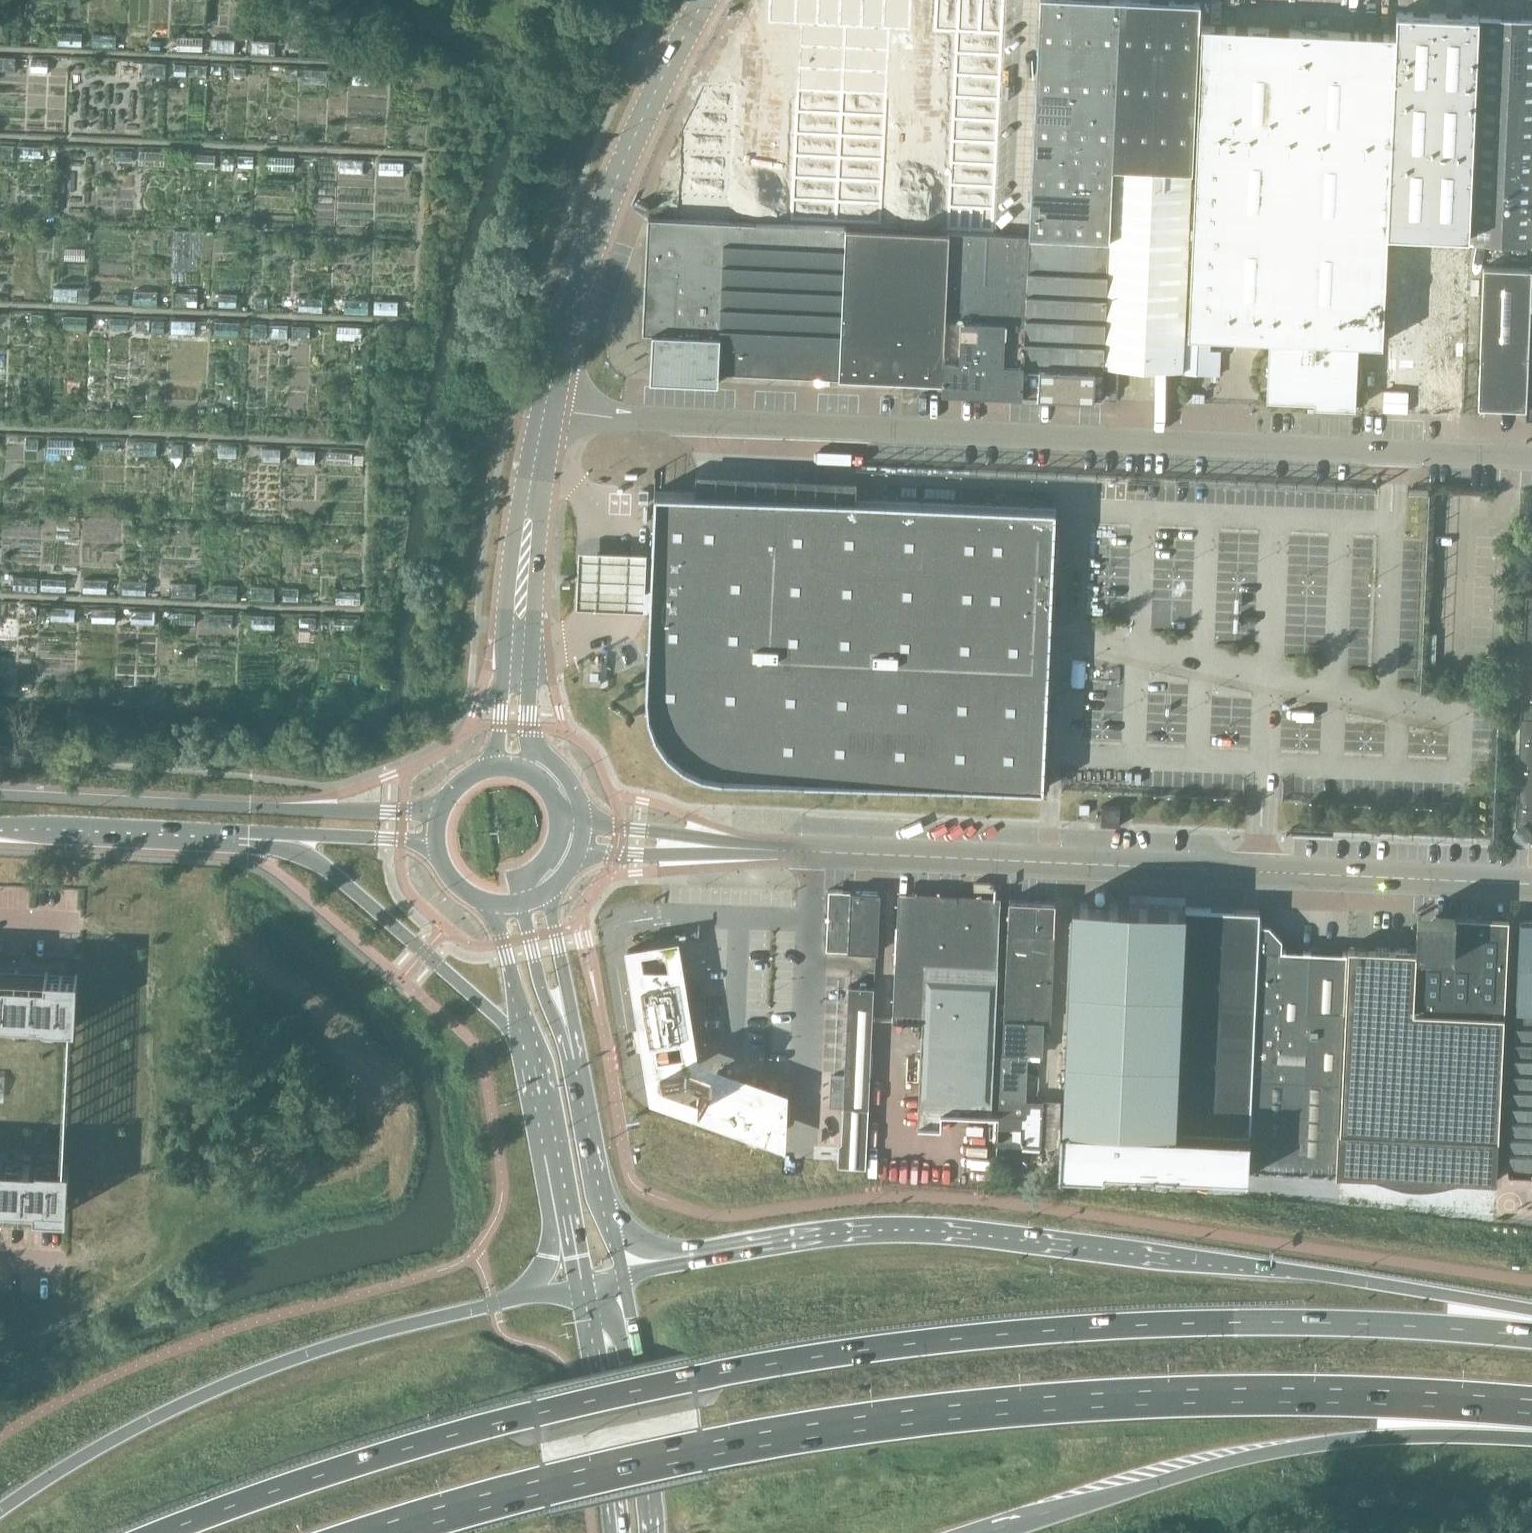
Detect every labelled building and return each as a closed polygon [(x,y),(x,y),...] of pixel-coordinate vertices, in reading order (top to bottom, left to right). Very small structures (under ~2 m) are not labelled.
[(769,24),(796,26),(797,0),(770,0),(769,24)] [(796,26),(801,26),(818,27),(819,0),(797,0),(796,26)] [(818,27),(840,28),(841,0),(819,0),(818,27)] [(840,28),(845,28),(862,29),(863,0),(841,0),(840,28)] [(862,29),(884,30),(885,0),(863,0),(862,29)] [(884,30),(890,30),(910,31),(912,0),(885,0),(884,30)] [(935,32),(957,33),(958,34),(959,0),(937,0),(935,32)] [(958,34),(980,35),(981,0),(959,0),(958,34)] [(980,35),(1003,36),(1004,0),(981,0),(980,35)] [(1030,235),(1110,239),(1113,168),(1121,0),(1041,0),(1030,235)] [(1127,0),(1121,0),(1113,168),(1193,171),(1201,3),(1127,0)] [(1397,12),(1396,34),(1397,34),(1388,234),(1470,238),(1471,215),(1480,16),(1479,16),(1397,12)] [(1480,16),(1471,215),(1470,238),(1470,243),(1485,243),(1531,245),(1531,18),(1480,16)] [(1269,357),(1266,357),(1265,358),(1264,360),(1263,362),(1263,364),(1262,365),(1262,368),(1262,370),(1262,372),(1262,375),(1262,378),(1263,380),(1263,381),(1265,384),(1268,384),(1267,399),(1307,401),(1307,403),(1315,403),(1315,406),(1356,408),(1359,342),(1383,343),(1388,234),(1397,34),(1396,34),(1202,25),(1189,334),(1270,338),(1269,357)] [(801,26),(799,48),(844,50),(845,28),(840,28),(818,27),(801,26)] [(845,28),(844,50),(889,52),(890,30),(884,30),(862,29),(845,28)] [(957,33),(956,55),(1001,58),(1003,36),(980,35),(958,34),(957,33)] [(799,48),(798,70),(843,72),(844,50),(799,48)] [(844,50),(843,72),(888,74),(889,52),(844,50)] [(956,55),(955,77),(1000,80),(1001,58),(956,55)] [(798,70),(797,92),(842,94),(843,72),(798,70)] [(843,72),(842,94),(887,96),(888,74),(843,72)] [(955,77),(954,99),(999,102),(1000,80),(955,77)] [(683,130),(728,132),(731,87),(704,86),(683,130)] [(797,92),(796,114),(841,116),(842,94),(797,92)] [(842,94),(841,116),(886,118),(887,96),(842,94)] [(954,99),(953,121),(998,124),(999,102),(954,99)] [(796,114),(795,136),(840,138),(841,116),(796,114)] [(841,116),(840,138),(885,140),(886,118),(841,116)] [(953,121),(952,143),(997,146),(998,124),(953,121)] [(683,130),(682,152),(727,154),(728,132),(683,130)] [(795,136),(794,158),(839,160),(840,138),(795,136)] [(840,138),(839,160),(884,162),(885,140),(840,138)] [(952,143),(951,165),(996,167),(997,146),(952,143)] [(682,152),(681,174),(726,176),(727,154),(682,152)] [(794,158),(793,180),(838,182),(839,160),(794,158)] [(839,160),(838,182),(883,184),(884,162),(839,160)] [(951,165),(950,187),(995,189),(996,167),(951,165)] [(1030,235),(1022,396),(1103,399),(1104,367),(1184,371),(1193,171),(1113,168),(1110,239),(1030,235)] [(681,174),(680,196),(725,198),(726,176),(681,174)] [(793,180),(792,202),(837,204),(838,182),(793,180)] [(838,182),(837,204),(882,206),(883,184),(838,182)] [(950,187),(949,209),(994,211),(995,189),(950,187)] [(680,196),(679,218),(724,221),(725,198),(680,196)] [(792,202),(791,224),(836,226),(837,204),(792,202)] [(837,204),(836,226),(881,228),(882,206),(837,204)] [(949,209),(948,231),(993,233),(994,211),(949,209)] [(943,392),(1022,396),(1030,235),(993,233),(948,231),(936,231),(755,224),(755,223),(649,218),(643,334),(653,334),(652,351),(654,351),(653,369),(662,378),(695,379),(695,382),(719,383),(720,373),(739,373),(739,374),(819,377),(839,378),(849,378),(943,382),(943,392)] [(1531,274),(1531,268),(1484,266),(1479,406),(1526,408),(1531,274)] [(654,491),(647,647),(645,712),(647,716),(653,733),(667,750),(683,763),(702,774),(727,778),(1006,787),(1044,789),(1048,770),(1045,770),(1045,764),(1048,690),(1049,688),(1052,609),(1054,609),(1059,527),(1055,526),(1056,508),(654,491)] [(646,552),(580,549),(577,608),(644,611),(646,552)] [(1527,595),(1521,718),(1516,823),(1516,824),(1531,840),(1531,596),(1527,595)] [(602,661),(590,660),(589,684),(601,685),(602,661)] [(1102,805),(1101,825),(1121,825),(1122,806),(1102,805)] [(829,890),(826,950),(828,950),(878,953),(881,892),(829,890)] [(999,1114),(992,1114),(1001,901),(971,900),(964,900),(936,898),(928,898),(899,897),(893,1019),(923,1020),(918,1125),(941,1126),(942,1111),(961,1112),(960,1113),(999,1115),(999,1114)] [(1056,902),(1010,900),(1000,1111),(999,1125),(1023,1126),(1022,1142),(1042,1143),(1044,1103),(1039,1103),(1040,1071),(1028,1070),(1029,1054),(1043,1054),(1045,1023),(1051,1023),(1056,902)] [(1106,914),(1082,913),(1081,933),(1083,934),(1079,1020),(1073,1150),(1174,1155),(1175,1129),(1240,1132),(1249,1133),(1260,925),(1260,921),(1259,921),(1260,910),(1186,907),(1186,918),(1106,914)] [(1509,919),(1418,915),(1417,950),(1349,947),(1341,1129),(1337,1174),(1496,1181),(1497,1161),(1499,1115),(1509,919)] [(1508,1171),(1531,1172),(1531,920),(1523,920),(1521,919),(1516,1009),(1508,1171)] [(1341,1082),(1344,1011),(1347,952),(1327,951),(1311,951),(1281,949),(1281,938),(1270,926),(1260,925),(1249,1133),(1248,1170),(1337,1174),(1339,1130),(1341,1082)] [(640,1039),(643,1038),(644,1049),(648,1070),(697,1062),(696,1054),(698,1053),(696,1042),(694,1042),(683,973),(685,972),(683,961),(681,961),(679,951),(628,949),(641,1026),(638,1026),(640,1039)] [(878,953),(828,950),(828,966),(820,1143),(856,1144),(867,1145),(866,1150),(869,1150),(878,953)] [(44,1020),(44,1022),(76,1023),(78,974),(0,970),(0,1018),(44,1020)] [(769,1139),(786,1094),(719,1070),(694,1112),(740,1129),(739,1131),(751,1135),(752,1133),(769,1139)] [(67,1213),(69,1164),(37,1162),(37,1164),(0,1162),(0,1210),(67,1213)]
